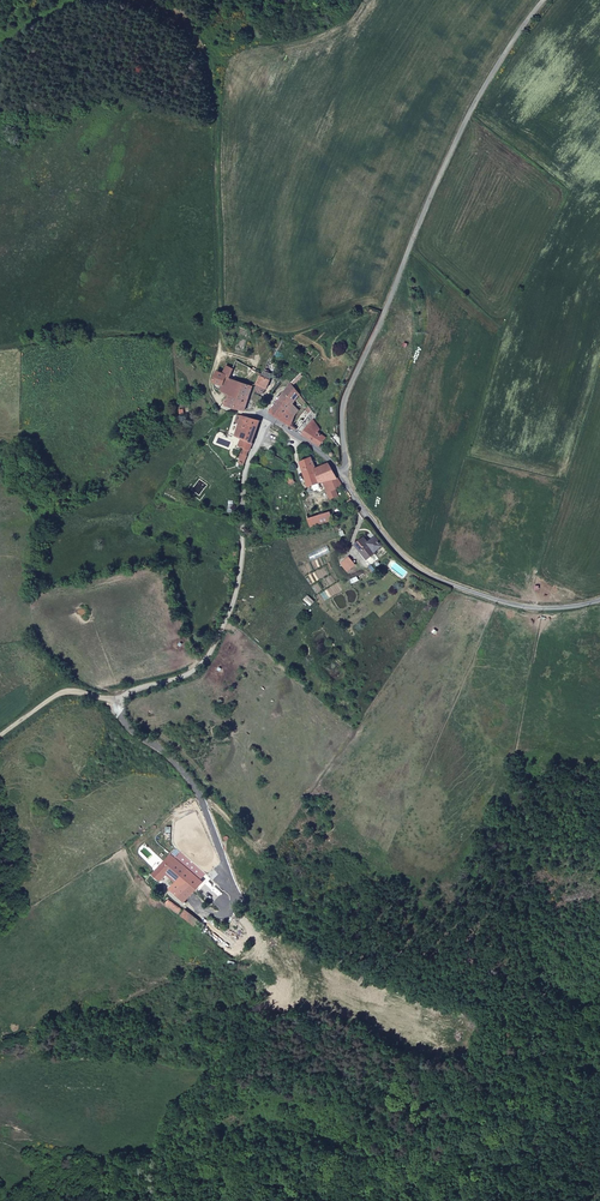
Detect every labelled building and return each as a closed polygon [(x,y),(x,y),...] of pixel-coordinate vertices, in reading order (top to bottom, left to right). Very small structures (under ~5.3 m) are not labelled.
[(223,374),(218,371),(214,382),(222,387),(221,391),(230,395),(239,399),(244,384),(230,380),(232,368),(227,365),(223,374)] [(271,380),(261,376),(257,383),(256,387),(256,389),(264,393),(266,388),(268,389),(271,380)] [(245,411),(246,411),(253,386),(244,384),(239,399),(230,395),(229,400),(226,399),(224,404),(227,406),(238,409),(245,411)] [(270,412),(286,422),(298,409),(293,404),(297,399),(284,391),(270,412)] [(316,415),(311,409),(297,430),(303,434),(314,417),(316,415)] [(245,462),(253,443),(260,421),(248,418),(248,420),(242,418),(242,416),(237,415),(236,422),(239,423),(235,436),(241,439),(239,445),(242,447),(238,457),(240,458),(238,462),(244,465),(245,462)] [(303,434),(321,447),(327,437),(319,432),(321,429),(313,419),(303,434)] [(348,493),(330,464),(317,469),(312,457),(300,462),(309,488),(322,483),(326,494),(328,493),(330,499),(348,493)] [(362,479),(370,486),(376,479),(368,472),(362,479)] [(290,475),(286,478),(294,489),(299,486),(290,475)] [(300,493),(301,496),(308,519),(319,516),(309,488),(300,493)] [(333,520),(331,513),(331,512),(319,516),(308,519),(311,527),(333,520)] [(375,540),(373,538),(371,540),(369,542),(367,540),(364,537),(361,539),(356,544),(371,564),(378,558),(375,554),(377,553),(375,551),(382,545),(377,538),(375,540)] [(349,557),(342,562),(348,570),(354,565),(349,557)] [(175,856),(201,878),(206,873),(181,851),(175,856)] [(175,856),(171,853),(159,867),(155,863),(152,867),(155,870),(154,872),(163,880),(169,874),(176,880),(170,887),(185,901),(204,881),(201,878),(175,856)] [(165,903),(179,913),(182,909),(168,899),(165,903)] [(181,915),(201,929),(206,923),(187,908),(181,915)]
